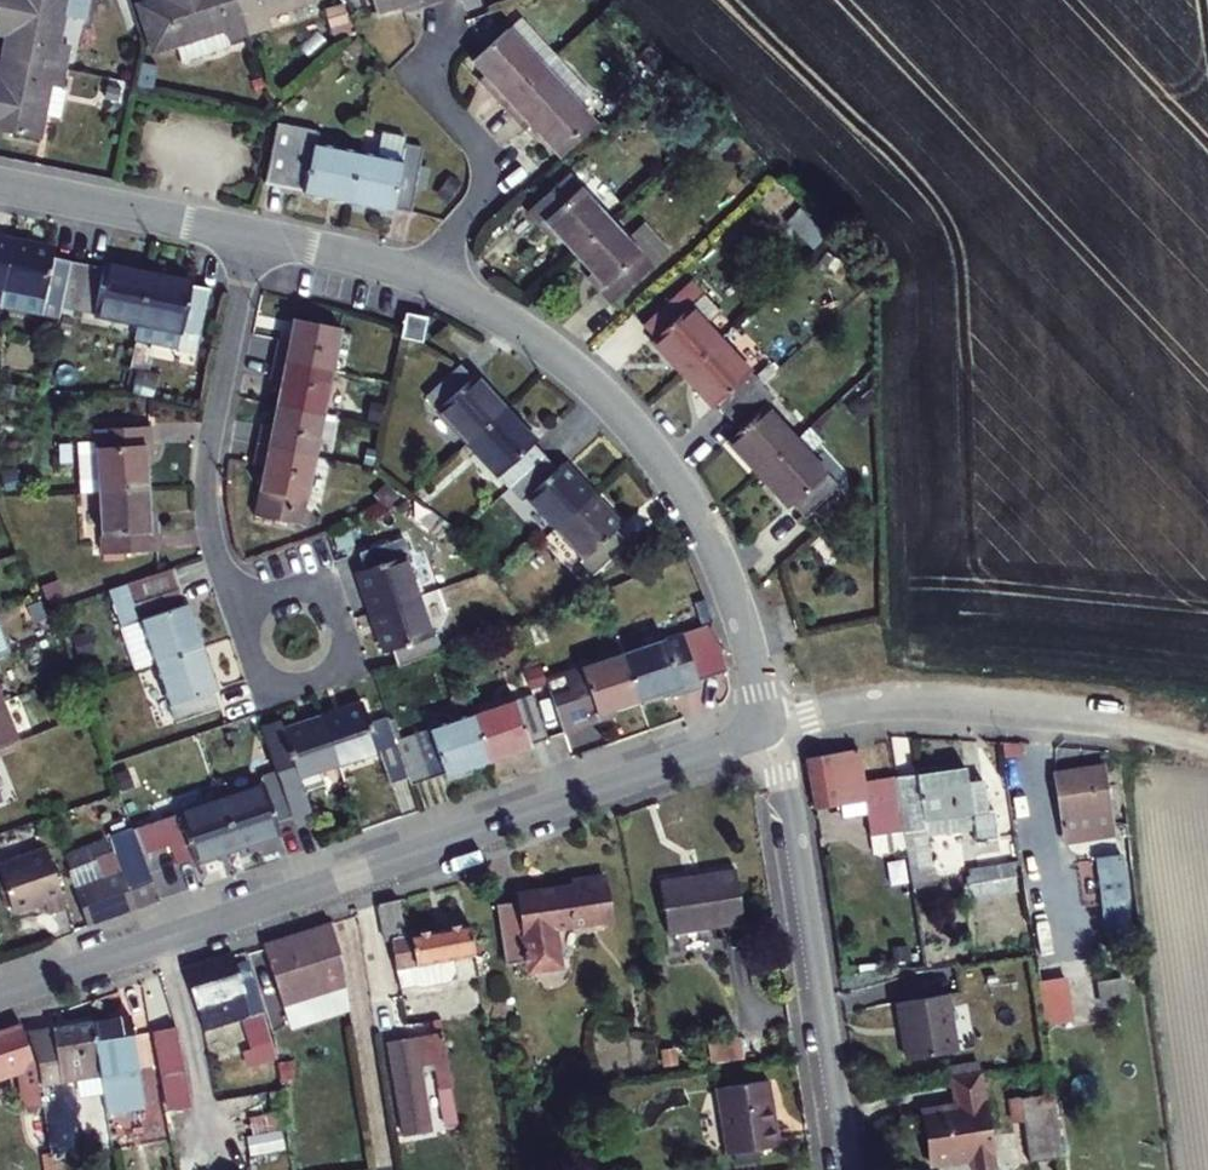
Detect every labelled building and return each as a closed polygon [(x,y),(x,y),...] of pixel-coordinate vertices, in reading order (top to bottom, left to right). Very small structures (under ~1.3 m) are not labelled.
[(66,76),(70,55),(58,53),(68,1),(60,0),(0,0),(0,35),(8,36),(3,64),(66,76)] [(233,0),(156,0),(136,7),(153,56),(172,50),(222,33),(226,46),(246,39),(233,0)] [(246,39),(267,32),(264,21),(316,4),(315,0),(233,0),(246,39)] [(373,11),(405,0),(370,0),(373,11)] [(514,15),(501,28),(539,67),(552,54),(514,15)] [(481,84),(501,104),(539,67),(501,28),(470,58),(488,77),(481,84)] [(228,50),(226,46),(222,33),(172,50),(178,66),(228,50)] [(587,90),(552,54),(539,67),(574,102),(587,90)] [(3,64),(0,78),(0,141),(41,148),(46,122),(62,125),(67,98),(62,97),(66,76),(3,64)] [(539,67),(501,104),(520,124),(526,118),(542,134),(574,102),(539,67)] [(317,131),(279,125),(268,185),(305,192),(305,195),(351,204),(361,152),(314,144),(317,131)] [(423,164),(361,152),(351,204),(397,212),(398,208),(414,211),(423,164)] [(561,168),(522,205),(543,227),(546,224),(567,247),(603,214),(561,168)] [(646,260),(603,214),(567,247),(590,272),(587,275),(606,297),(646,260)] [(3,294),(13,248),(0,245),(0,294),(3,294)] [(55,256),(13,248),(3,294),(46,302),(45,306),(61,310),(69,269),(53,265),(55,256)] [(103,276),(87,273),(79,314),(139,326),(149,276),(105,267),(103,276)] [(79,314),(87,273),(69,269),(61,310),(79,314)] [(194,286),(149,276),(139,326),(184,335),(180,356),(194,359),(208,295),(193,291),(194,286)] [(714,332),(670,285),(633,319),(647,334),(644,337),(674,369),(714,332)] [(341,329),(291,318),(287,339),(278,337),(273,359),(331,372),(341,329)] [(134,346),(180,356),(184,335),(139,326),(134,346)] [(714,332),(674,369),(706,404),(710,401),(721,413),(758,379),(714,332)] [(331,372),(273,359),(269,378),(278,380),(273,404),(322,414),(331,372)] [(469,445),(506,412),(476,378),(473,380),(461,367),(427,399),(469,445)] [(770,393),(758,379),(721,413),(734,427),(721,439),(754,474),(794,437),(761,402),(770,393)] [(322,414),(273,404),(268,426),(260,424),(256,445),(313,457),(322,414)] [(469,445),(510,490),(515,486),(544,459),(536,452),(540,448),(506,412),(469,445)] [(92,493),(144,489),(142,455),(147,455),(145,426),(89,429),(92,493)] [(794,437),(754,474),(787,510),(792,506),(802,517),(837,484),(794,437)] [(297,528),(313,457),(256,445),(251,465),(259,467),(248,517),(297,528)] [(515,486),(554,530),(591,496),(565,466),(557,474),(544,459),(515,486)] [(144,489),(92,493),(96,556),(153,553),(151,523),(146,523),(144,489)] [(623,531),(591,496),(554,530),(584,563),(580,567),(591,579),(625,548),(615,538),(623,531)] [(353,575),(366,615),(414,599),(395,543),(355,555),(361,571),(353,575)] [(178,606),(173,591),(166,571),(102,592),(113,626),(134,620),(149,665),(198,649),(183,604),(178,606)] [(433,658),(414,599),(366,615),(381,657),(390,653),(395,671),(433,658)] [(681,636),(621,656),(637,702),(667,692),(669,699),(699,689),(681,636)] [(198,649),(149,665),(169,724),(213,709),(208,694),(212,692),(198,649)] [(604,713),(637,702),(621,656),(544,682),(561,735),(607,720),(604,713)] [(527,697),(466,717),(482,763),(526,749),(524,743),(540,738),(527,697)] [(319,717),(335,766),(374,754),(384,785),(403,779),(390,742),(383,719),(365,725),(359,704),(319,717)] [(12,744),(0,713),(0,749),(12,744)] [(277,722),(257,729),(272,773),(287,818),(305,812),(299,791),(320,784),(316,772),(335,766),(319,717),(279,730),(277,722)] [(438,777),(482,763),(466,717),(390,742),(403,779),(404,784),(437,773),(438,777)] [(287,818),(272,773),(255,778),(258,787),(215,800),(230,848),(273,834),(270,823),(287,818)] [(908,851),(899,787),(872,790),(872,775),(807,777),(814,822),(840,821),(840,835),(864,834),(865,851),(908,851)] [(1049,783),(1055,824),(1107,817),(1101,775),(1049,783)] [(908,851),(915,894),(933,891),(923,826),(955,821),(957,836),(984,832),(976,777),(899,787),(908,851)] [(230,848),(215,800),(156,819),(124,829),(134,854),(164,843),(170,863),(187,857),(188,861),(230,848)] [(1011,874),(1006,843),(985,847),(988,868),(954,874),(959,907),(1002,901),(998,875),(1011,874)] [(43,849),(0,865),(0,889),(9,913),(40,901),(44,914),(65,906),(43,849)] [(908,851),(865,851),(865,867),(910,865),(908,851)] [(88,921),(126,908),(109,854),(95,859),(98,867),(72,876),(88,921)] [(724,864),(648,876),(657,931),(733,918),(724,864)] [(506,900),(486,903),(496,964),(516,961),(517,971),(551,965),(545,928),(598,919),(590,873),(557,878),(558,885),(505,894),(506,900)] [(465,952),(459,917),(402,926),(395,885),(374,893),(382,930),(386,929),(395,971),(404,970),(402,961),(465,952)] [(277,998),(339,977),(336,960),(323,910),(255,934),(277,998)] [(227,944),(179,960),(200,1024),(240,1010),(253,1044),(243,1048),(248,1062),(273,1053),(241,949),(230,953),(227,944)] [(1047,1026),(1100,1013),(1097,1001),(1124,995),(1119,976),(1093,982),(1086,952),(1032,965),(1047,1026)] [(277,998),(284,1021),(342,1001),(339,977),(277,998)] [(126,1063),(115,1008),(86,1013),(95,1069),(126,1063)] [(946,1009),(932,1012),(937,1042),(941,1073),(955,1071),(946,1009)] [(893,1018),(897,1048),(937,1042),(932,1012),(893,1018)] [(86,1013),(27,1023),(37,1051),(41,1078),(95,1069),(86,1013)] [(16,1017),(0,1023),(0,1067),(8,1065),(12,1103),(36,1100),(31,1053),(16,1017)] [(149,1026),(164,1106),(186,1101),(171,1022),(149,1026)] [(438,1029),(385,1038),(398,1109),(402,1132),(426,1127),(415,1060),(430,1057),(434,1089),(446,1087),(438,1029)] [(700,1046),(703,1068),(735,1063),(731,1041),(700,1046)] [(937,1042),(897,1048),(902,1079),(941,1073),(937,1042)] [(126,1082),(145,1169),(162,1169),(142,1078),(126,1082)] [(763,1083),(712,1091),(722,1159),(773,1151),(763,1083)] [(971,1084),(944,1088),(948,1115),(956,1169),(983,1169),(971,1084)] [(1007,1107),(1019,1164),(1050,1158),(1037,1100),(1007,1107)] [(948,1115),(913,1120),(921,1169),(956,1169),(948,1115)] [(55,1150),(43,1151),(44,1169),(56,1169),(55,1150)]
